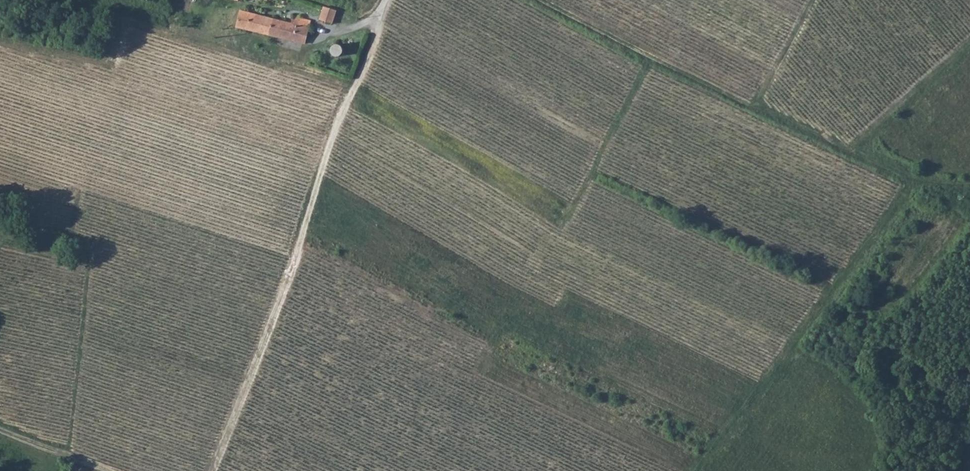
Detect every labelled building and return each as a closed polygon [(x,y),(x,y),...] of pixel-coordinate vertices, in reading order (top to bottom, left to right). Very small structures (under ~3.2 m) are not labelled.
[(336,11),(323,7),(318,20),(332,24),(336,11)] [(239,10),(235,26),(293,40),(297,25),(298,25),(300,18),(293,16),(291,23),(239,10)] [(297,25),(293,40),(304,44),(308,28),(298,25),(297,25)] [(331,47),(330,49),(330,52),(331,53),(333,55),(336,56),(338,56),(341,54),(342,52),(343,49),(342,47),(341,45),(339,44),(336,44),(334,44),(332,45),(331,47)]
